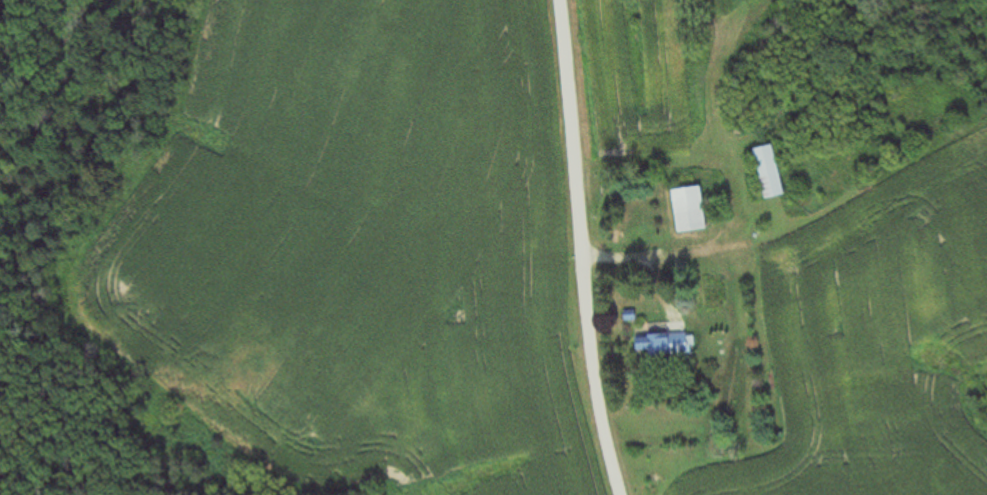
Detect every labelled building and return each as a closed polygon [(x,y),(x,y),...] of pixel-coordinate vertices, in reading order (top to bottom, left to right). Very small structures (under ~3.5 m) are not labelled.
[(746,149),(757,200),(776,196),(766,146),(746,149)] [(671,235),(701,230),(695,187),(665,191),(671,235)] [(690,335),(627,338),(628,354),(644,353),(644,359),(691,357),(690,335)]
